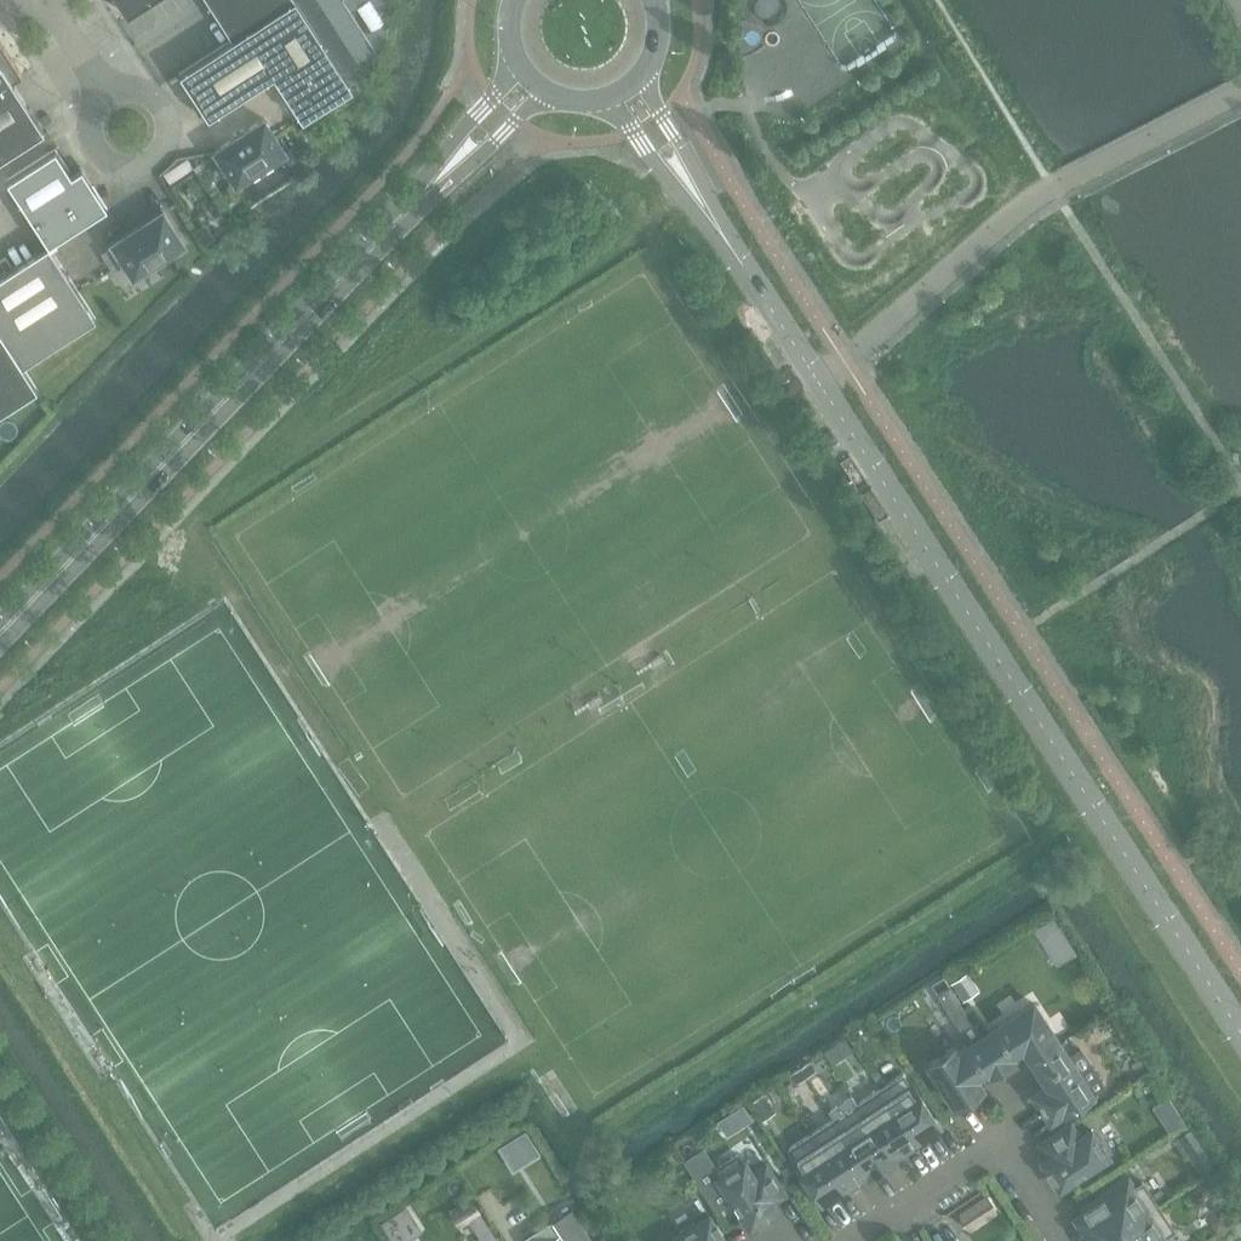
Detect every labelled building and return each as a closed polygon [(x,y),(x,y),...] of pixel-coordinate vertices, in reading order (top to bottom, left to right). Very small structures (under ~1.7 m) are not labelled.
[(127,15),(149,0),(117,0),(127,15)] [(179,72),(208,117),(273,75),(302,120),(353,87),(297,0),(291,0),(232,38),(179,72)] [(232,38),(291,0),(207,0),(232,38)] [(338,60),(366,41),(340,0),(299,0),(338,60)] [(44,131),(11,80),(21,73),(0,40),(0,159),(44,131)] [(236,182),(252,172),(254,176),(253,177),(254,178),(273,166),(273,164),(272,165),(269,161),(285,151),(264,118),(215,150),(236,182)] [(6,179),(48,244),(107,206),(82,166),(71,173),(55,148),(6,179)] [(114,242),(116,244),(102,253),(113,269),(126,261),(134,274),(183,243),(163,212),(114,242)] [(0,275),(0,331),(22,365),(95,317),(48,244),(0,275)] [(37,388),(22,365),(0,331),(0,412),(37,388)] [(1044,943),(1062,931),(1053,917),(1035,928),(1044,943)] [(967,970),(952,980),(963,998),(978,987),(967,970)] [(1059,1042),(1032,1002),(982,1035),(1002,1064),(1015,1055),(1013,1052),(1023,1045),(1032,1059),(1059,1042)] [(971,1017),(958,1025),(969,1043),(975,1040),(982,1035),(971,1017)] [(867,1037),(863,1030),(861,1027),(851,1033),(854,1036),(858,1043),(867,1037)] [(986,1070),(988,1073),(1002,1064),(982,1035),(975,1040),(969,1043),(958,1050),(955,1046),(929,1063),(956,1104),(982,1087),(975,1077),(986,1070)] [(1091,1063),(1078,1071),(1059,1042),(1032,1059),(1048,1083),(1033,1092),(1051,1119),(1065,1109),(1065,1110),(1092,1093),(1092,1094),(1106,1085),(1091,1063)] [(826,1048),(824,1049),(825,1052),(827,1054),(832,1062),(840,1056),(835,1049),(832,1044),(826,1048)] [(810,1058),(800,1065),(807,1074),(816,1068),(810,1058)] [(807,1074),(800,1065),(792,1070),(798,1080),(807,1074)] [(904,1073),(882,1087),(887,1095),(886,1096),(916,1141),(918,1140),(930,1132),(929,1130),(938,1123),(910,1080),(909,1081),(904,1073)] [(916,1141),(886,1096),(881,1088),(858,1103),(894,1159),(897,1157),(895,1155),(906,1148),(916,1141)] [(777,1111),(765,1091),(749,1102),(761,1121),(777,1111)] [(1185,1121),(1168,1095),(1157,1102),(1174,1128),(1185,1121)] [(741,1101),(729,1109),(731,1113),(739,1125),(751,1117),(744,1105),(741,1101)] [(894,1159),(858,1103),(835,1118),(871,1174),(894,1159)] [(871,1174),(835,1118),(812,1133),(846,1186),(856,1180),(867,1173),(869,1176),(871,1174)] [(1041,1142),(1050,1156),(1043,1161),(1048,1169),(1045,1170),(1052,1180),(1055,1179),(1060,1187),(1074,1178),(1075,1179),(1087,1171),(1086,1170),(1108,1155),(1091,1129),(1079,1137),(1070,1123),(1041,1142)] [(525,1131),(512,1139),(526,1160),(539,1152),(525,1131)] [(844,1188),(846,1186),(812,1133),(789,1147),(795,1155),(793,1157),(821,1200),(830,1193),(832,1196),(844,1188)] [(702,1148),(685,1159),(717,1209),(731,1200),(739,1213),(741,1212),(744,1217),(750,1226),(758,1221),(760,1223),(770,1216),(769,1214),(777,1209),(772,1201),(785,1192),(766,1163),(753,1172),(745,1160),(743,1161),(738,1154),(716,1168),(702,1148)] [(1217,1165),(1210,1153),(1196,1163),(1203,1174),(1217,1165)] [(1094,1231),(1100,1240),(1102,1240),(1158,1205),(1142,1181),(1133,1187),(1128,1179),(1111,1190),(1111,1189),(1097,1198),(1099,1201),(1075,1217),(1087,1235),(1094,1231)] [(606,1209),(619,1201),(610,1188),(598,1197),(606,1209)] [(986,1197),(961,1214),(970,1228),(995,1211),(986,1197)] [(473,1200),(452,1213),(459,1224),(469,1217),(471,1220),(479,1233),(490,1226),(480,1211),(473,1200)] [(381,1221),(394,1240),(404,1240),(421,1230),(405,1205),(381,1221)] [(1173,1228),(1158,1205),(1102,1240),(1169,1240),(1164,1234),(1173,1228)] [(523,1239),(525,1240),(591,1240),(571,1209),(523,1239)] [(727,1240),(722,1233),(724,1231),(717,1221),(715,1223),(710,1214),(695,1224),(694,1222),(682,1230),(683,1232),(669,1240),(727,1240)] [(1227,1225),(1220,1215),(1214,1219),(1213,1226),(1217,1232),(1227,1225)] [(479,1233),(485,1240),(494,1240),(498,1238),(490,1226),(479,1233)]
